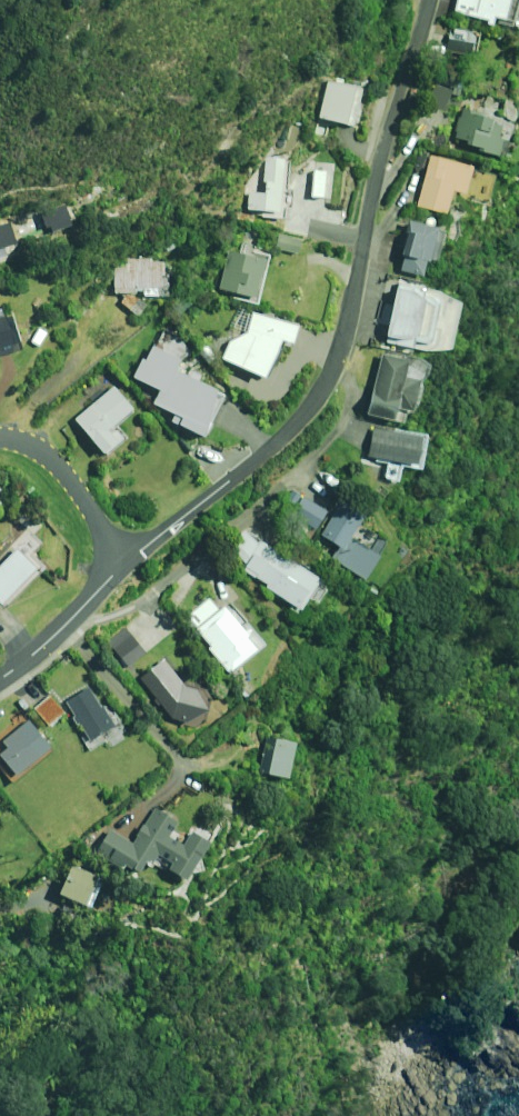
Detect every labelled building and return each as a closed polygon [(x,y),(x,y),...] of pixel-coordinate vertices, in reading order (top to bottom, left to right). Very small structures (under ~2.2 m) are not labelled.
[(456,13),(494,23),(495,18),(504,20),(503,24),(518,29),(518,0),(459,0),(456,13)] [(482,34),(453,30),(449,52),(479,56),(482,34)] [(357,88),(326,81),(318,118),(348,125),(357,88)] [(454,93),(438,85),(432,99),(447,107),(454,93)] [(516,127),(465,112),(457,141),(502,155),(506,140),(511,142),(516,127)] [(475,168),(432,157),(420,206),(450,214),(455,192),(468,195),(475,168)] [(293,161),(282,160),(267,158),(263,194),(251,193),(249,216),(286,220),(287,209),(293,210),(295,190),(290,189),(293,161)] [(440,229),(413,223),(401,271),(425,277),(429,262),(432,262),(440,229)] [(4,234),(0,235),(0,261),(11,257),(4,234)] [(304,243),(288,238),(284,251),(300,256),(304,243)] [(259,299),(270,258),(233,248),(222,289),(259,299)] [(169,298),(171,275),(166,275),(167,262),(117,259),(115,294),(137,296),(138,292),(145,292),(144,296),(169,298)] [(463,301),(426,294),(427,290),(400,285),(387,348),(414,354),(415,348),(432,352),(432,347),(453,352),(463,301)] [(301,330),(257,311),(247,336),(233,341),(225,360),(268,379),(284,341),(294,345),(301,330)] [(16,315),(0,320),(0,357),(26,350),(16,315)] [(135,377),(136,378),(167,394),(185,362),(156,346),(148,361),(144,359),(135,377)] [(424,370),(412,368),(409,367),(411,362),(384,356),(371,415),(397,421),(399,410),(414,413),(421,382),(424,370)] [(207,438),(219,392),(187,378),(178,400),(160,392),(154,406),(176,415),(173,423),(207,438)] [(105,455),(121,442),(124,445),(131,440),(127,436),(120,428),(113,434),(110,431),(118,425),(135,411),(116,388),(77,421),(105,455)] [(428,439),(373,428),(368,458),(423,468),(428,439)] [(329,513),(309,500),(297,519),(317,531),(329,513)] [(367,518),(344,503),(323,536),(345,550),(367,518)] [(366,530),(351,555),(337,547),(329,560),(345,569),(367,582),(382,557),(380,556),(381,554),(383,550),(388,543),(366,530)] [(309,573),(249,535),(232,563),(269,586),(266,590),(302,612),(310,599),(320,605),(330,589),(319,583),(323,577),(311,570),(309,573)] [(19,550),(0,569),(0,609),(39,570),(19,550)] [(221,612),(211,600),(189,617),(212,647),(210,649),(230,675),(267,646),(233,603),(226,608),(221,612)] [(148,655),(128,629),(110,643),(130,668),(148,655)] [(188,690),(166,661),(144,678),(177,722),(191,725),(210,712),(200,690),(188,690)] [(89,685),(67,700),(96,741),(117,726),(89,685)] [(53,748),(30,722),(6,742),(10,747),(2,754),(20,776),(53,748)] [(297,744),(267,738),(260,773),(290,779),(297,744)] [(181,823),(155,807),(132,845),(111,832),(98,853),(124,869),(127,865),(141,874),(148,863),(154,866),(161,855),(176,864),(172,870),(190,882),(214,841),(197,830),(186,847),(172,838),(181,823)] [(104,880),(73,867),(61,896),(92,909),(104,880)]
